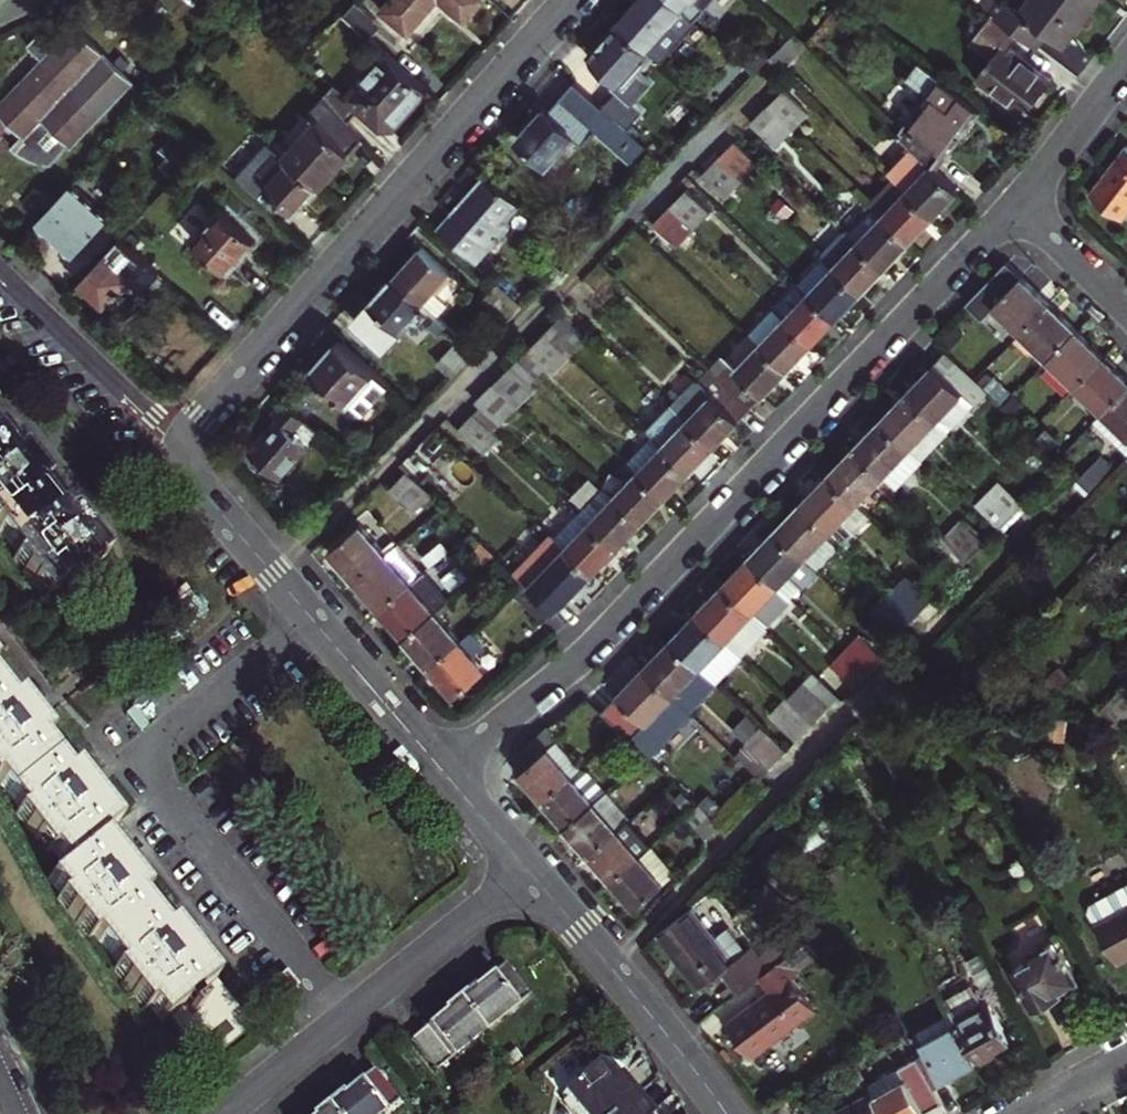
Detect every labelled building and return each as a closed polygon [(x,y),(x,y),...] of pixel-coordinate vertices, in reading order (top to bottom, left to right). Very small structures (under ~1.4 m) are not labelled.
[(383,11),(408,33),(437,0),(393,0),(383,11)] [(481,0),(440,0),(463,21),(481,0)] [(646,51),(656,39),(668,49),(692,21),(669,0),(642,0),(619,27),(646,51)] [(692,21),(711,0),(669,0),(692,21)] [(1101,0),(1031,0),(1020,14),(1004,2),(994,15),(1000,19),(1020,34),(1037,47),(1047,34),(1063,46),(1101,0)] [(357,5),(346,17),(371,39),(381,27),(357,5)] [(994,15),(993,13),(971,43),(991,59),(977,77),(1026,114),(1053,80),(1010,47),(1020,34),(1000,19),(994,15)] [(15,133),(24,141),(14,151),(22,158),(34,165),(44,169),(56,171),(137,85),(76,26),(56,46),(42,31),(26,47),(41,61),(0,103),(0,119),(3,122),(1,124),(13,136),(15,133)] [(602,108),(627,130),(644,112),(626,95),(640,78),(635,72),(650,55),(646,51),(619,27),(591,59),(615,82),(609,88),(615,94),(602,108)] [(335,106),(349,122),(360,109),(381,127),(394,127),(428,90),(388,54),(349,96),(336,84),(325,95),(335,106)] [(937,169),(983,107),(944,77),(919,109),(913,104),(902,117),(909,123),(900,133),(916,149),(932,164),(937,169)] [(602,108),(576,84),(551,113),(546,109),(518,141),(549,169),(576,140),(584,148),(598,134),(635,167),(650,151),(627,130),(602,108)] [(770,111),(794,134),(811,116),(787,93),(770,111)] [(318,187),(363,138),(349,122),(335,106),(325,95),(311,110),(318,119),(285,157),(318,187)] [(778,150),(794,134),(770,111),(754,127),(778,150)] [(162,163),(176,176),(199,151),(184,138),(162,163)] [(721,161),(745,184),(761,167),(737,145),(721,161)] [(1089,194),(1123,219),(1126,214),(1126,147),(1125,145),(1089,194)] [(907,191),(934,217),(959,191),(937,169),(932,164),(916,149),(890,175),(895,180),(907,191)] [(295,213),(318,187),(285,157),(280,153),(257,178),(268,187),(266,189),(295,213)] [(729,201),(745,184),(721,161),(705,178),(729,201)] [(438,231),(456,248),(472,231),(491,247),(511,226),(507,221),(516,211),(520,206),(487,176),(438,231)] [(909,243),(934,217),(907,191),(895,180),(870,205),(882,217),(909,243)] [(74,184),(39,222),(76,254),(109,217),(74,184)] [(672,211),(696,234),(713,216),(689,193),(672,211)] [(255,240),(223,211),(194,241),(227,271),(255,240)] [(511,226),(514,228),(523,218),(516,211),(507,221),(511,226)] [(680,250),(696,234),(672,211),(657,227),(680,250)] [(885,268),(909,243),(882,217),(858,243),(885,268)] [(820,254),(834,268),(858,243),(844,230),(820,254)] [(121,237),(81,282),(106,306),(148,261),(121,237)] [(858,243),(834,268),(861,293),(885,268),(858,243)] [(422,249),(394,280),(424,307),(452,276),(422,249)] [(837,319),(861,293),(834,268),(820,254),(795,280),(837,319)] [(997,310),(1022,334),(1051,304),(1025,278),(1020,283),(1005,269),(965,310),(981,326),(997,310)] [(356,323),(387,351),(402,333),(415,320),(426,322),(441,337),(449,329),(424,307),(394,280),(356,323)] [(770,305),(812,344),(819,337),(837,319),(795,280),(770,305)] [(523,307),(497,284),(481,301),(505,324),(523,307)] [(1022,334),(1049,360),(1055,354),(1078,330),(1051,304),(1022,334)] [(787,371),(812,344),(770,305),(745,331),(760,345),(787,371)] [(545,335),(570,358),(586,341),(562,317),(545,335)] [(1049,360),(1076,386),(1105,356),(1078,330),(1055,354),(1049,360)] [(553,375),(570,358),(545,335),(529,352),(553,375)] [(476,353),(459,338),(436,363),(452,377),(476,353)] [(341,341),(313,372),(349,405),(363,417),(391,387),(341,341)] [(750,409),(787,371),(760,345),(735,370),(730,365),(718,377),(750,409)] [(950,435),(989,395),(976,382),(947,355),(909,395),(939,425),(950,435)] [(1076,386),(1104,411),(1126,386),(1126,378),(1105,356),(1076,386)] [(512,366),(495,384),(518,406),(536,388),(512,366)] [(714,447),(750,409),(718,377),(681,415),(714,447)] [(1001,385),(996,379),(986,389),(1001,404),(1011,394),(1001,385)] [(501,424),(518,406),(495,384),(477,402),(501,424)] [(1094,421),(1122,449),(1126,444),(1126,386),(1104,411),(1094,421)] [(883,422),(914,451),(939,425),(909,395),(883,422)] [(251,453),(280,479),(321,435),(286,402),(269,421),(275,427),(251,453)] [(484,454),(500,438),(474,413),(458,429),(484,454)] [(662,446),(690,472),(714,447),(681,415),(657,440),(662,446)] [(883,422),(856,450),(887,479),(898,490),(925,462),(924,462),(914,451),(883,422)] [(939,425),(914,451),(924,462),(950,435),(939,425)] [(0,437),(0,532),(20,557),(16,560),(49,601),(68,585),(71,589),(109,558),(90,534),(73,514),(67,519),(41,488),(48,483),(30,461),(16,443),(9,449),(0,437)] [(639,471),(666,497),(690,472),(662,446),(639,471)] [(887,479),(856,450),(830,476),(861,506),(887,479)] [(1091,450),(1069,472),(1069,473),(1079,483),(1101,460),(1091,450)] [(434,497),(407,471),(389,489),(413,512),(434,497)] [(613,497),(641,523),(666,497),(639,471),(613,497)] [(861,506),(830,476),(803,504),(834,533),(861,506)] [(601,485),(576,510),(589,522),(613,497),(601,485)] [(1026,508),(1002,485),(979,508),(1003,530),(1026,508)] [(589,522),(617,549),(641,523),(613,497),(589,522)] [(834,533),(803,504),(788,521),(777,531),(808,560),(834,533)] [(551,536),(592,575),(617,549),(589,522),(576,510),(551,536)] [(946,536),(971,560),(987,544),(962,520),(946,536)] [(363,525),(332,551),(357,580),(388,555),(399,546),(396,543),(386,552),(363,525)] [(808,560),(777,531),(751,559),(781,588),(792,576),(804,587),(820,571),(808,560)] [(946,536),(945,535),(933,548),(959,573),(971,560),(946,536)] [(531,589),(554,611),(592,575),(551,536),(514,573),(531,589)] [(382,610),(425,574),(400,545),(399,546),(388,555),(357,580),(382,610)] [(457,563),(450,554),(432,569),(439,576),(457,563)] [(781,588),(751,559),(724,587),(754,616),(767,628),(794,601),(781,588)] [(406,638),(438,612),(449,603),(425,574),(382,610),(406,638)] [(910,577),(895,592),(919,615),(933,600),(910,577)] [(754,616),(724,587),(697,614),(728,644),(754,616)] [(519,601),(541,623),(554,611),(531,589),(519,601)] [(902,632),(919,615),(895,592),(878,609),(902,632)] [(431,668),(463,642),(438,612),(406,638),(431,668)] [(728,644),(697,614),(671,641),(717,685),(743,659),(728,644)] [(728,644),(743,659),(770,631),(767,628),(754,616),(728,644)] [(488,646),(476,632),(463,642),(476,656),(488,646)] [(860,637),(846,651),(870,674),(884,660),(860,637)] [(671,641),(645,668),(691,712),(717,685),(671,641)] [(476,656),(463,642),(431,668),(457,698),(489,671),(476,656)] [(855,688),(870,674),(846,651),(832,666),(855,688)] [(691,712),(645,668),(604,711),(639,745),(654,729),(665,739),(691,712)] [(815,674),(805,684),(829,708),(840,697),(815,674)] [(829,708),(805,684),(788,702),(813,725),(829,708)] [(155,1008),(167,1024),(173,1019),(211,1065),(258,1026),(188,940),(175,924),(168,930),(142,899),(150,893),(131,870),(105,837),(121,824),(89,784),(76,768),(71,772),(47,743),(52,739),(34,716),(19,699),(14,703),(0,686),(0,784),(23,813),(19,816),(51,855),(54,852),(67,868),(51,881),(65,897),(61,900),(94,940),(97,937),(123,969),(119,972),(151,1011),(155,1008)] [(1095,718),(1118,721),(1126,711),(1126,697),(1121,691),(1095,718)] [(788,702),(772,718),(797,742),(813,725),(788,702)] [(1118,721),(1126,722),(1126,711),(1118,721)] [(511,758),(511,760),(544,799),(581,768),(549,729),(514,756),(511,758)] [(654,729),(639,745),(650,754),(665,739),(654,729)] [(772,768),(788,752),(763,729),(747,745),(772,768)] [(747,745),(737,756),(761,779),(772,768),(747,745)] [(591,770),(581,768),(544,799),(567,826),(609,791),(591,770)] [(631,818),(609,791),(567,826),(590,853),(630,819),(631,818)] [(709,842),(723,826),(702,806),(688,821),(709,842)] [(839,816),(825,824),(833,839),(847,831),(839,816)] [(613,880),(652,846),(630,819),(590,853),(613,880)] [(652,846),(613,880),(637,909),(676,874),(652,846)] [(1105,896),(1100,894),(1089,904),(1089,915),(1092,927),(1096,924),(1117,963),(1126,958),(1126,884),(1105,896)] [(775,933),(736,962),(694,908),(660,935),(701,988),(724,971),(741,993),(761,978),(791,955),(775,933)] [(1078,983),(1051,933),(1006,957),(1034,1010),(1060,996),(1059,994),(1078,983)] [(736,1040),(739,1038),(753,1057),(818,1009),(793,975),(821,954),(811,940),(791,955),(761,978),(771,991),(728,1024),(735,1033),(732,1035),(736,1040)] [(939,983),(956,1013),(981,1059),(1013,1041),(988,994),(981,998),(979,994),(999,983),(981,950),(953,964),(958,973),(939,983)] [(458,997),(484,1031),(530,994),(506,963),(475,988),(473,985),(458,997)] [(443,1009),(445,1012),(414,1037),(439,1067),(484,1031),(458,997),(443,1009)] [(932,1051),(917,1059),(926,1075),(934,1090),(949,1081),(947,1077),(981,1059),(956,1013),(922,1031),(932,1051)] [(519,1049),(506,1059),(515,1070),(528,1060),(519,1049)] [(495,1068),(504,1079),(515,1070),(506,1059),(495,1068)] [(579,1113),(616,1113),(635,1098),(619,1079),(613,1084),(597,1065),(562,1094),(579,1113)] [(334,1113),(380,1113),(398,1100),(373,1069),(343,1094),(340,1091),(325,1104),(334,1113)] [(907,1080),(902,1070),(871,1087),(874,1092),(876,1096),(907,1080)] [(876,1096),(885,1113),(927,1113),(943,1106),(934,1090),(926,1075),(909,1084),(907,1080),(876,1096)] [(876,1096),(874,1092),(833,1113),(885,1113),(876,1096)] [(635,1098),(616,1113),(648,1113),(635,1098)] [(325,1104),(312,1113),(334,1113),(325,1104)]
